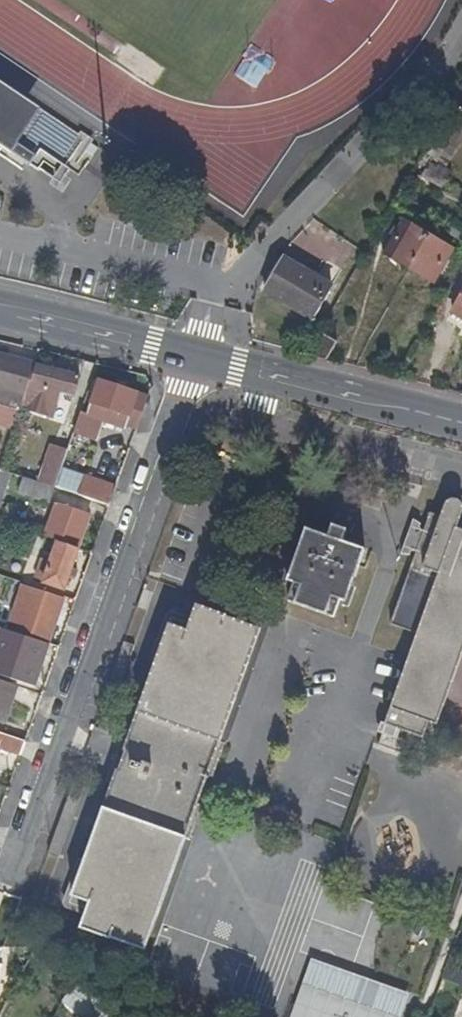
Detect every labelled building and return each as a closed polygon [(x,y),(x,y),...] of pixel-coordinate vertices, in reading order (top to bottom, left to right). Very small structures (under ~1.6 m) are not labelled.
[(61,195),(93,149),(0,84),(0,152),(61,195)] [(452,106),(417,165),(428,171),(423,179),(442,190),(452,172),(443,167),(461,134),(461,109),(461,111),(452,106)] [(449,222),(444,232),(461,243),(461,230),(449,222)] [(403,226),(385,258),(431,285),(450,253),(403,226)] [(316,315),(334,284),(288,257),(270,288),(316,315)] [(452,315),(461,321),(461,297),(452,315)] [(0,353),(0,409),(22,418),(40,363),(0,353)] [(84,373),(40,363),(29,406),(59,413),(63,397),(65,389),(80,392),(84,373)] [(139,427),(151,394),(105,377),(92,412),(84,409),(77,429),(98,437),(105,417),(128,425),(129,423),(139,427)] [(10,436),(22,418),(0,409),(0,433),(10,436)] [(52,500),(69,448),(56,444),(43,479),(28,473),(22,490),(52,500)] [(3,464),(0,472),(0,515),(4,504),(16,469),(3,464)] [(83,481),(78,492),(111,505),(115,493),(83,481)] [(459,497),(451,494),(446,501),(441,511),(431,506),(424,525),(421,524),(423,520),(415,514),(403,550),(411,550),(413,545),(417,547),(409,566),(434,576),(403,665),(384,721),(383,720),(378,730),(382,731),(378,741),(401,750),(406,738),(397,734),(400,727),(422,735),(427,719),(438,723),(461,652),(461,518),(459,517),(461,509),(461,504),(459,497)] [(61,500),(48,535),(58,538),(81,546),(93,512),(61,500)] [(0,515),(0,517),(13,522),(18,509),(4,504),(0,515)] [(337,547),(315,540),(297,592),(305,595),(299,612),(342,627),(348,611),(355,613),(373,561),(352,553),(356,542),(360,543),(363,535),(339,526),(336,536),(340,537),(337,547)] [(67,586),(81,546),(58,538),(52,557),(42,554),(36,572),(46,576),(45,578),(67,586)] [(34,684),(65,599),(36,588),(20,631),(31,635),(19,668),(27,672),(24,680),(34,684)] [(158,655),(82,862),(90,865),(78,898),(89,902),(79,927),(96,933),(93,939),(141,956),(184,839),(190,841),(202,808),(196,806),(206,777),(213,779),(225,746),(219,744),(262,627),(213,609),(211,614),(195,608),(187,630),(176,626),(164,658),(158,655)] [(136,645),(125,641),(119,658),(130,661),(136,645)] [(0,677),(0,718),(5,719),(18,684),(0,677)] [(0,731),(0,744),(21,752),(25,740),(0,731)] [(288,1016),(397,1016),(406,986),(304,958),(288,1016)] [(441,978),(461,987),(461,968),(447,962),(441,978)] [(76,1016),(126,1016),(77,973),(61,1003),(76,1016)]
